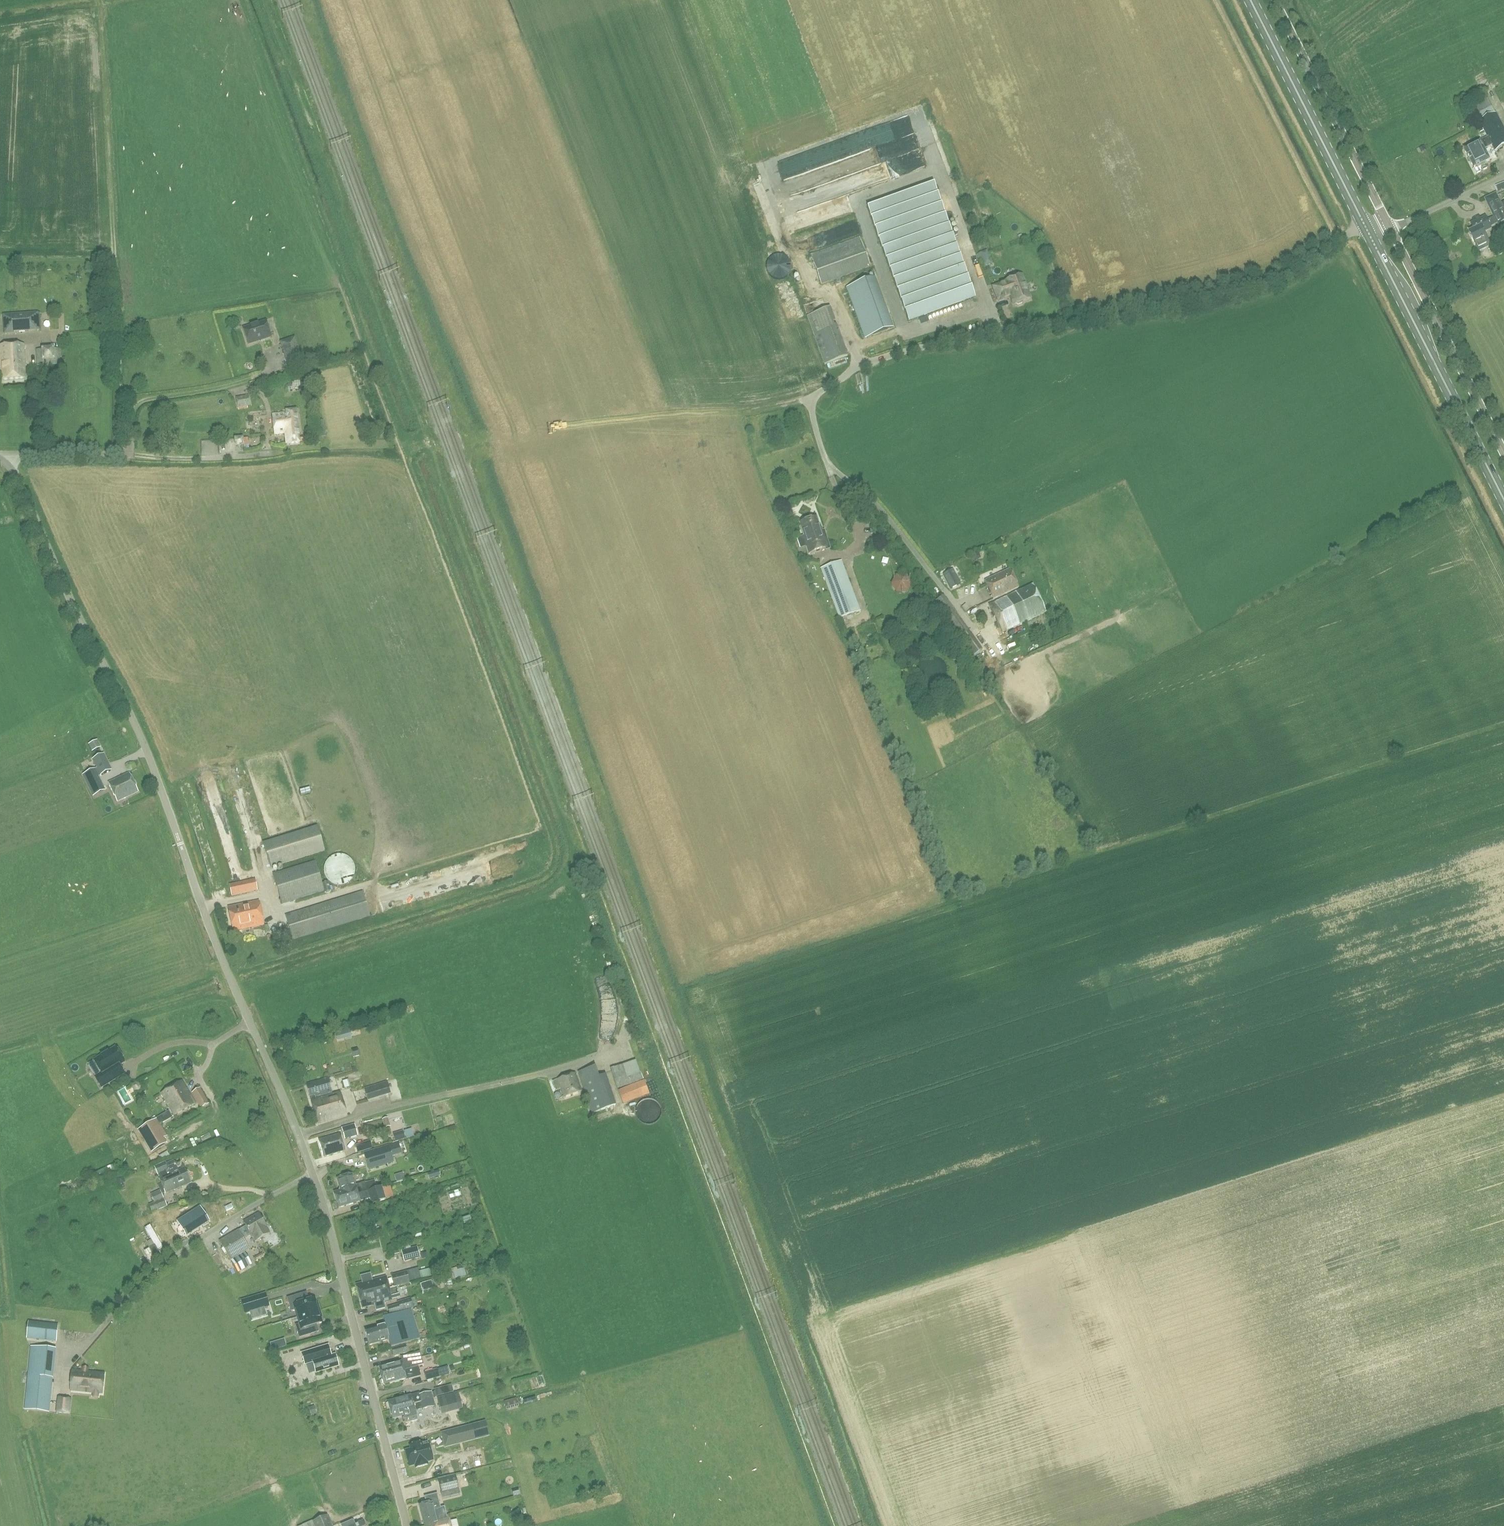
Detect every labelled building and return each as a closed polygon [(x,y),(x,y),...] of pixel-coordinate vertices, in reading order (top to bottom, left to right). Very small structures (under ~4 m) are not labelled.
[(1315,57),(1310,61),(1317,68),(1321,63),(1315,57)] [(1501,110),(1497,100),(1483,105),(1487,116),(1501,110)] [(1485,150),(1492,147),(1495,152),(1503,147),(1503,129),(1496,113),(1479,122),(1487,138),(1480,141),(1485,150)] [(1485,150),(1480,141),(1464,149),(1474,168),(1476,172),(1487,166),(1485,163),(1490,160),(1485,150)] [(862,157),(788,176),(793,195),(836,184),(836,188),(926,165),(921,148),(891,156),(888,145),(869,150),(871,156),(862,158),(862,157)] [(908,321),(974,297),(933,184),(867,208),(908,321)] [(811,223),(860,207),(855,192),(806,208),(811,223)] [(1499,199),(1488,205),(1497,225),(1503,222),(1503,205),(1502,206),(1499,199)] [(1469,232),(1478,251),(1490,245),(1484,233),(1492,229),(1487,219),(1484,218),(1473,223),(1472,226),(1474,230),(1469,232)] [(870,266),(859,237),(811,255),(821,284),(870,266)] [(992,263),(986,250),(976,254),(979,261),(982,260),(984,266),(992,263)] [(1393,252),(1388,255),(1400,278),(1405,275),(1393,252)] [(767,271),(769,275),(771,277),(775,279),(778,280),(782,279),(786,277),(788,274),(790,271),(790,267),(790,263),(788,260),(784,257),(780,255),(776,255),(772,257),(769,260),(767,263),(766,267),(767,271)] [(998,300),(1009,296),(1011,298),(1014,304),(1016,303),(1018,304),(1022,303),(1023,301),(1029,298),(1021,274),(1005,280),(1006,281),(992,286),(998,300)] [(874,277),(846,287),(865,337),(892,327),(874,277)] [(814,312),(829,361),(853,354),(838,304),(814,312)] [(4,316),(5,332),(40,330),(39,314),(4,316)] [(271,337),(266,322),(243,329),(248,344),(271,337)] [(288,365),(301,360),(294,338),(281,342),(288,365)] [(23,344),(0,346),(0,361),(1,380),(25,378),(23,344)] [(61,365),(60,355),(60,348),(55,349),(54,348),(41,348),(41,349),(36,350),(37,366),(61,365)] [(298,383),(280,388),(283,396),(300,391),(298,383)] [(238,409),(251,406),(247,395),(235,397),(238,409)] [(274,434),(285,433),(286,444),(300,442),(299,441),(306,440),(306,436),(299,437),(296,409),(286,410),(286,413),(272,414),(274,434)] [(243,438),(243,437),(242,437),(234,438),(235,447),(243,446),(243,449),(249,448),(248,438),(243,438)] [(816,517),(799,523),(804,536),(802,537),(808,553),(827,547),(822,530),(821,531),(816,517)] [(971,554),(974,560),(980,557),(977,551),(971,554)] [(860,611),(841,560),(820,568),(839,618),(860,611)] [(993,599),(1018,587),(1010,569),(985,580),(993,599)] [(907,574),(896,574),(890,583),(896,592),(906,592),(911,584),(907,574)] [(963,585),(965,593),(980,588),(978,580),(963,585)] [(1032,584),(1016,592),(989,605),(1002,632),(1045,612),(1032,584)] [(933,603),(959,637),(972,657),(982,649),(968,630),(943,595),(933,603)] [(89,745),(91,750),(100,746),(98,741),(97,739),(88,743),(89,745)] [(100,776),(110,770),(102,754),(92,759),(96,767),(100,776)] [(100,776),(96,767),(86,772),(83,774),(87,782),(90,780),(100,776)] [(129,773),(108,783),(117,802),(138,791),(129,773)] [(94,795),(105,790),(102,783),(91,788),(94,795)] [(270,867),(324,850),(317,826),(263,843),(270,867)] [(349,882),(352,878),(354,874),(355,870),(354,866),(352,861),(349,858),(345,856),(341,855),(336,855),(332,856),(328,859),(326,863),(324,867),(324,872),(325,876),(328,880),(331,883),(336,885),(340,885),(345,884),(349,882)] [(543,859),(535,864),(539,869),(547,865),(543,859)] [(281,903),(324,890),(315,862),(273,874),(281,903)] [(254,879),(229,884),(232,895),(257,890),(254,879)] [(362,891),(285,915),(293,939),(370,916),(362,891)] [(259,901),(227,907),(232,931),(264,924),(259,901)] [(337,1041),(351,1037),(349,1029),(335,1032),(337,1041)] [(101,1087),(123,1074),(118,1065),(124,1062),(115,1047),(93,1060),(101,1073),(95,1077),(101,1087)] [(353,1057),(359,1056),(357,1048),(351,1050),(353,1057)] [(635,1060),(610,1068),(617,1088),(643,1079),(640,1071),(635,1060)] [(578,1072),(591,1113),(614,1105),(604,1075),(598,1077),(595,1066),(578,1072)] [(357,1077),(367,1074),(365,1067),(355,1070),(357,1077)] [(581,1090),(575,1073),(553,1081),(556,1090),(561,1088),(564,1097),(581,1090)] [(340,1092),(315,1100),(315,1097),(332,1092),(327,1078),(305,1085),(311,1101),(318,1124),(347,1115),(340,1092)] [(161,1093),(174,1116),(195,1103),(182,1081),(181,1080),(161,1093)] [(648,1091),(645,1082),(644,1080),(617,1090),(623,1104),(649,1094),(648,1091)] [(367,1101),(380,1097),(391,1094),(388,1081),(364,1088),(367,1101)] [(192,1092),(201,1107),(209,1103),(200,1088),(192,1092)] [(659,1117),(659,1113),(659,1111),(658,1109),(656,1106),(655,1104),(653,1103),(650,1102),(647,1102),(644,1103),(640,1106),(638,1109),(638,1111),(637,1114),(638,1116),(638,1118),(640,1121),(642,1122),(644,1124),(647,1124),(649,1124),(653,1123),(655,1122),(657,1121),(659,1117)] [(389,1115),(393,1127),(412,1121),(408,1108),(389,1115)] [(164,1121),(173,1117),(169,1111),(161,1115),(164,1121)] [(391,1126),(388,1117),(382,1119),(385,1128),(391,1126)] [(137,1130),(151,1152),(167,1143),(163,1138),(167,1136),(157,1118),(137,1130)] [(357,1135),(354,1125),(348,1127),(341,1129),(343,1137),(349,1135),(350,1137),(357,1135)] [(424,1133),(423,1127),(411,1129),(412,1135),(424,1133)] [(324,1157),(345,1151),(340,1134),(318,1140),(324,1157)] [(183,1152),(197,1146),(194,1140),(181,1147),(183,1152)] [(357,1153),(372,1148),(370,1140),(355,1145),(357,1153)] [(393,1162),(388,1146),(364,1153),(369,1169),(393,1162)] [(167,1151),(159,1156),(162,1161),(170,1156),(167,1151)] [(157,1210),(167,1206),(162,1194),(174,1189),(174,1190),(190,1182),(184,1167),(177,1170),(173,1161),(166,1164),(165,1162),(154,1167),(157,1174),(158,1174),(160,1178),(159,1178),(161,1184),(158,1185),(160,1190),(151,1194),(154,1202),(149,1205),(152,1211),(157,1208),(157,1210)] [(106,1167),(93,1173),(98,1182),(110,1176),(106,1167)] [(439,1170),(427,1174),(429,1179),(440,1175),(439,1170)] [(333,1192),(336,1200),(368,1191),(366,1183),(366,1182),(354,1185),(351,1174),(338,1178),(341,1188),(338,1191),(333,1192)] [(366,1183),(368,1191),(377,1188),(375,1181),(366,1183)] [(368,1191),(336,1200),(338,1208),(360,1201),(370,1198),(372,1203),(384,1199),(381,1187),(377,1188),(368,1191)] [(181,1219),(190,1233),(208,1220),(200,1207),(181,1219)] [(246,1226),(219,1241),(230,1260),(249,1249),(247,1247),(249,1245),(244,1237),(250,1234),(253,1238),(255,1241),(270,1233),(259,1214),(254,1217),(253,1216),(243,1222),(246,1226)] [(401,1250),(404,1263),(421,1259),(427,1258),(424,1244),(417,1246),(401,1250)] [(246,1255),(232,1263),(238,1272),(252,1264),(246,1255)] [(437,1266),(427,1267),(428,1276),(438,1274),(437,1266)] [(471,1266),(461,1269),(463,1277),(474,1274),(471,1266)] [(415,1281),(421,1279),(418,1268),(412,1269),(415,1281)] [(463,1277),(461,1269),(451,1272),(453,1279),(463,1277)] [(407,1271),(391,1275),(394,1287),(397,1286),(410,1283),(407,1271)] [(356,1284),(359,1296),(388,1288),(385,1277),(372,1280),(370,1274),(361,1276),(362,1283),(356,1284)] [(388,1288),(359,1296),(362,1307),(374,1304),(376,1310),(385,1308),(383,1302),(391,1300),(391,1299),(400,1296),(397,1286),(394,1287),(388,1288)] [(241,1300),(245,1313),(250,1312),(252,1320),(266,1315),(264,1308),(269,1306),(265,1293),(241,1300)] [(319,1310),(320,1310),(317,1303),(316,1304),(314,1299),(301,1303),(299,1294),(287,1298),(291,1311),(295,1310),(298,1317),(319,1310)] [(389,1315),(413,1308),(410,1298),(397,1301),(398,1304),(387,1307),(389,1315)] [(420,1339),(416,1326),(412,1309),(383,1317),(385,1324),(364,1330),(368,1345),(389,1340),(391,1347),(420,1339)] [(322,1317),(319,1310),(298,1317),(300,1323),(295,1325),(299,1338),(311,1334),(309,1327),(322,1323),(320,1318),(322,1317)] [(26,1338),(56,1341),(58,1324),(28,1321),(26,1338)] [(316,1373),(339,1366),(335,1354),(331,1355),(328,1345),(301,1353),(305,1365),(312,1362),(316,1373)] [(407,1352),(405,1345),(391,1348),(393,1355),(407,1352)] [(30,1347),(24,1409),(49,1412),(55,1350),(30,1347)] [(404,1369),(423,1364),(421,1356),(420,1353),(418,1354),(417,1352),(409,1354),(409,1356),(403,1358),(404,1360),(378,1367),(380,1376),(404,1369)] [(423,1365),(423,1364),(404,1369),(380,1376),(383,1385),(406,1378),(406,1379),(420,1375),(418,1366),(423,1365)] [(427,1373),(429,1379),(439,1376),(449,1374),(448,1368),(445,1369),(445,1368),(427,1373)] [(104,1373),(72,1370),(70,1390),(102,1393),(104,1373)] [(331,1401),(337,1400),(335,1389),(328,1390),(331,1401)] [(387,1401),(389,1410),(418,1402),(418,1401),(426,1399),(427,1402),(433,1400),(431,1391),(411,1397),(411,1395),(387,1401)] [(438,1399),(441,1413),(462,1407),(459,1394),(438,1399)] [(56,1412),(69,1414),(70,1407),(71,1407),(72,1399),(58,1397),(56,1412)] [(434,1405),(433,1400),(427,1402),(426,1399),(418,1401),(418,1402),(389,1410),(392,1419),(403,1416),(405,1423),(418,1420),(415,1410),(434,1405)] [(413,1449),(405,1451),(409,1466),(415,1464),(416,1467),(427,1464),(427,1461),(432,1460),(428,1445),(427,1442),(422,1444),(422,1443),(412,1446),(413,1449)] [(455,1474),(439,1478),(438,1479),(442,1494),(459,1489),(455,1474)] [(424,1525),(429,1525),(437,1524),(435,1518),(433,1510),(440,1508),(436,1494),(425,1498),(426,1504),(419,1506),(424,1525)] [(514,1525),(519,1525),(525,1525),(522,1512),(511,1515),(514,1525)] [(327,1515),(313,1521),(315,1525),(331,1525),(327,1515)] [(429,1525),(450,1525),(447,1515),(435,1518),(437,1524),(429,1525)]
